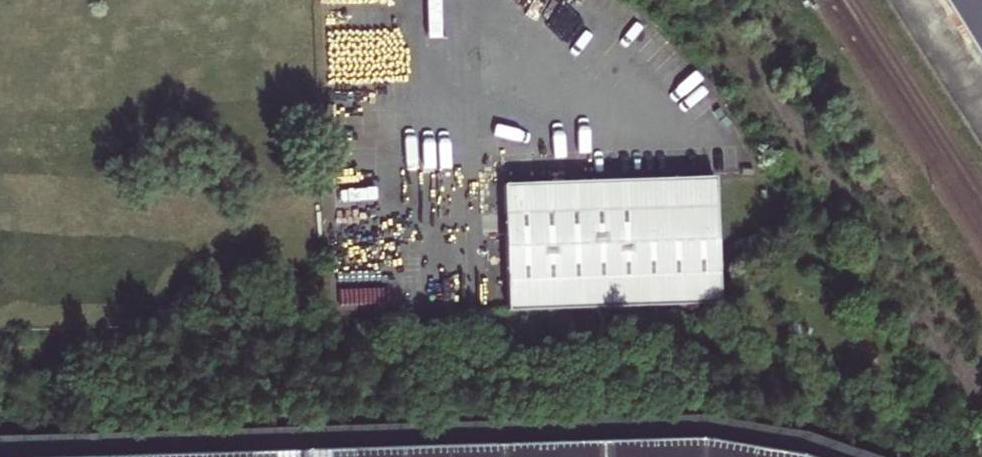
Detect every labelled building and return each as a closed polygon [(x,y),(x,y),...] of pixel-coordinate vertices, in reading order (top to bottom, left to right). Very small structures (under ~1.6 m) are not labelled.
[(704,159),(488,164),(491,288),(707,283),(704,159)] [(66,456),(813,456),(803,454),(702,437),(66,456)]
